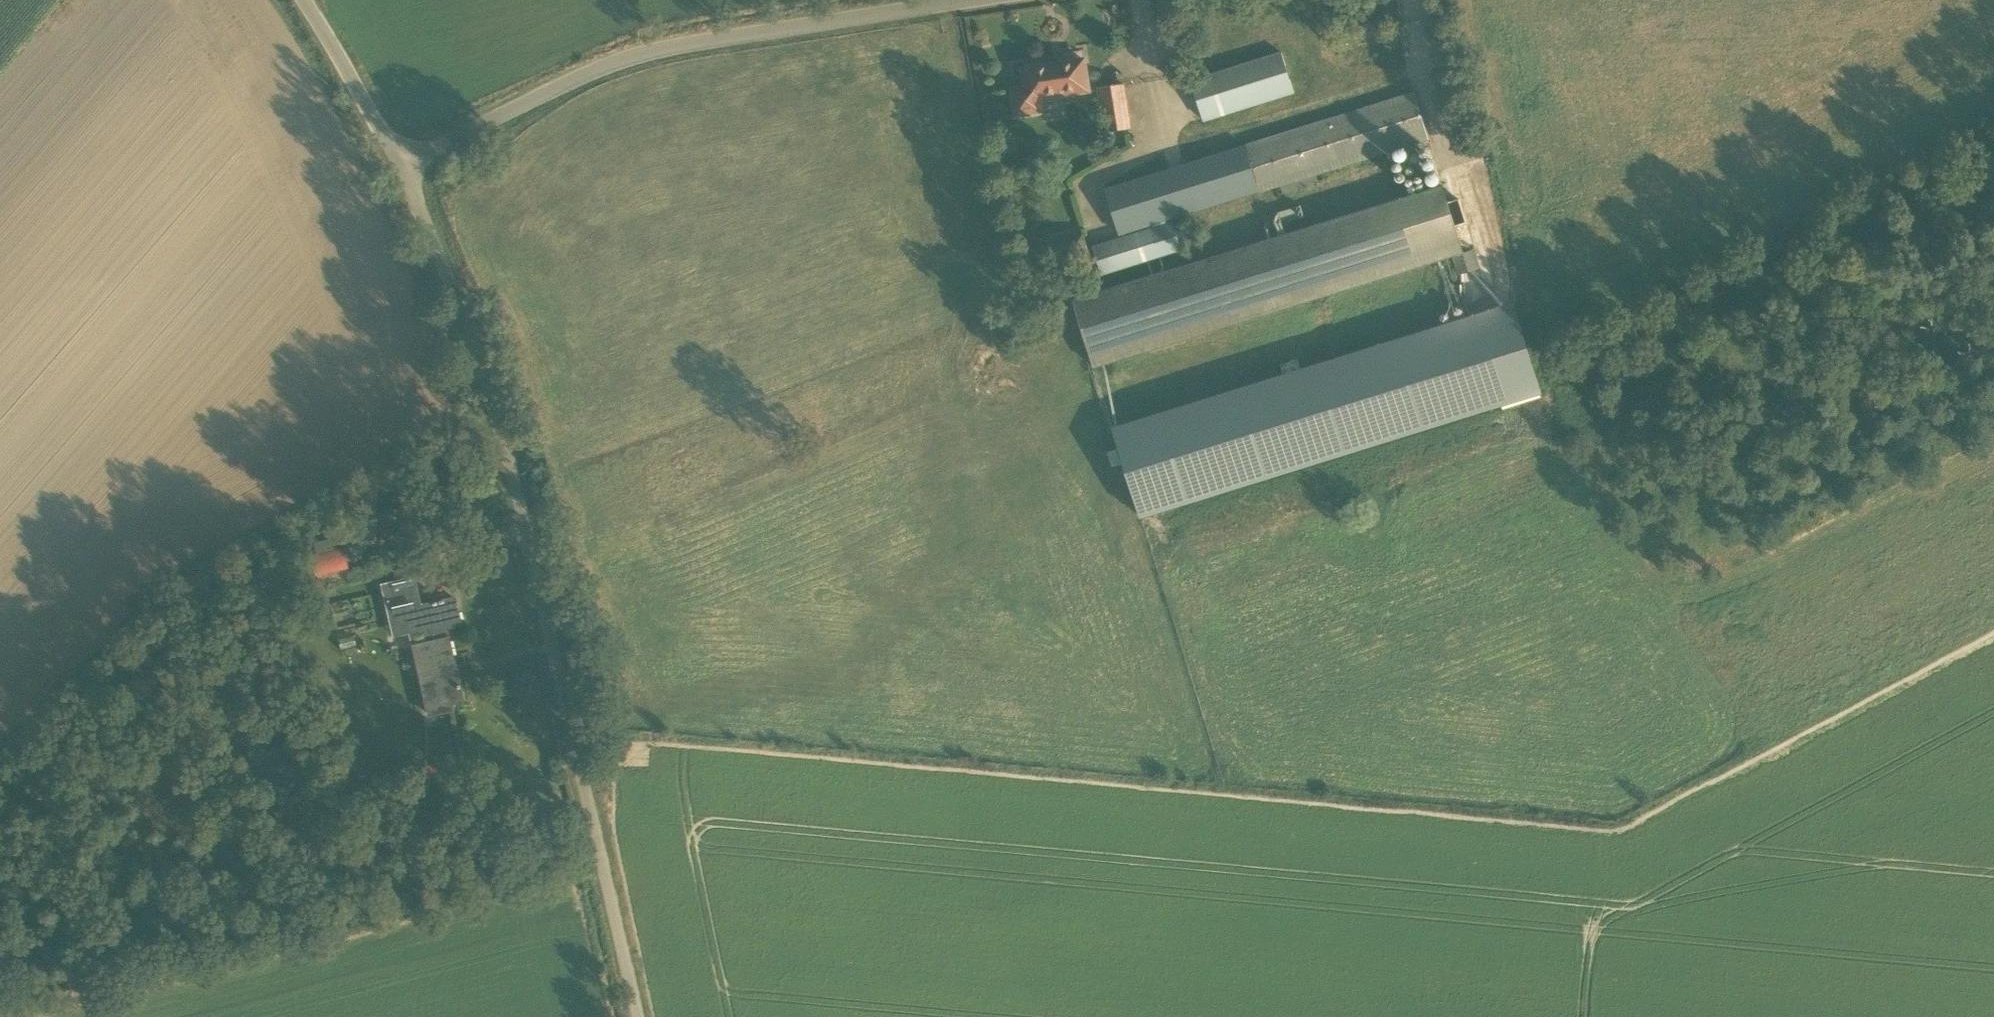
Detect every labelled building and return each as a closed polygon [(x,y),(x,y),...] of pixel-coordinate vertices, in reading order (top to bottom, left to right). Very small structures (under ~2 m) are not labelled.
[(1204,122),(1294,94),(1282,52),(1191,80),(1204,122)] [(1015,118),(1046,113),(1044,97),(1090,90),(1087,59),(1023,69),(1025,84),(1009,86),(1015,118)] [(1106,133),(1132,129),(1125,85),(1099,89),(1106,133)] [(1120,237),(1181,218),(1429,140),(1414,92),(1105,189),(1120,237)] [(1094,369),(1465,253),(1444,185),(1073,301),(1094,369)] [(1101,277),(1182,252),(1174,222),(1092,248),(1101,277)] [(1542,393),(1515,304),(1116,428),(1143,517),(1525,398),(1542,393)] [(314,573),(346,566),(343,549),(310,557),(314,573)] [(418,606),(412,578),(381,585),(392,637),(411,633),(414,645),(427,711),(450,706),(448,699),(461,696),(446,628),(460,625),(454,598),(418,606)]
